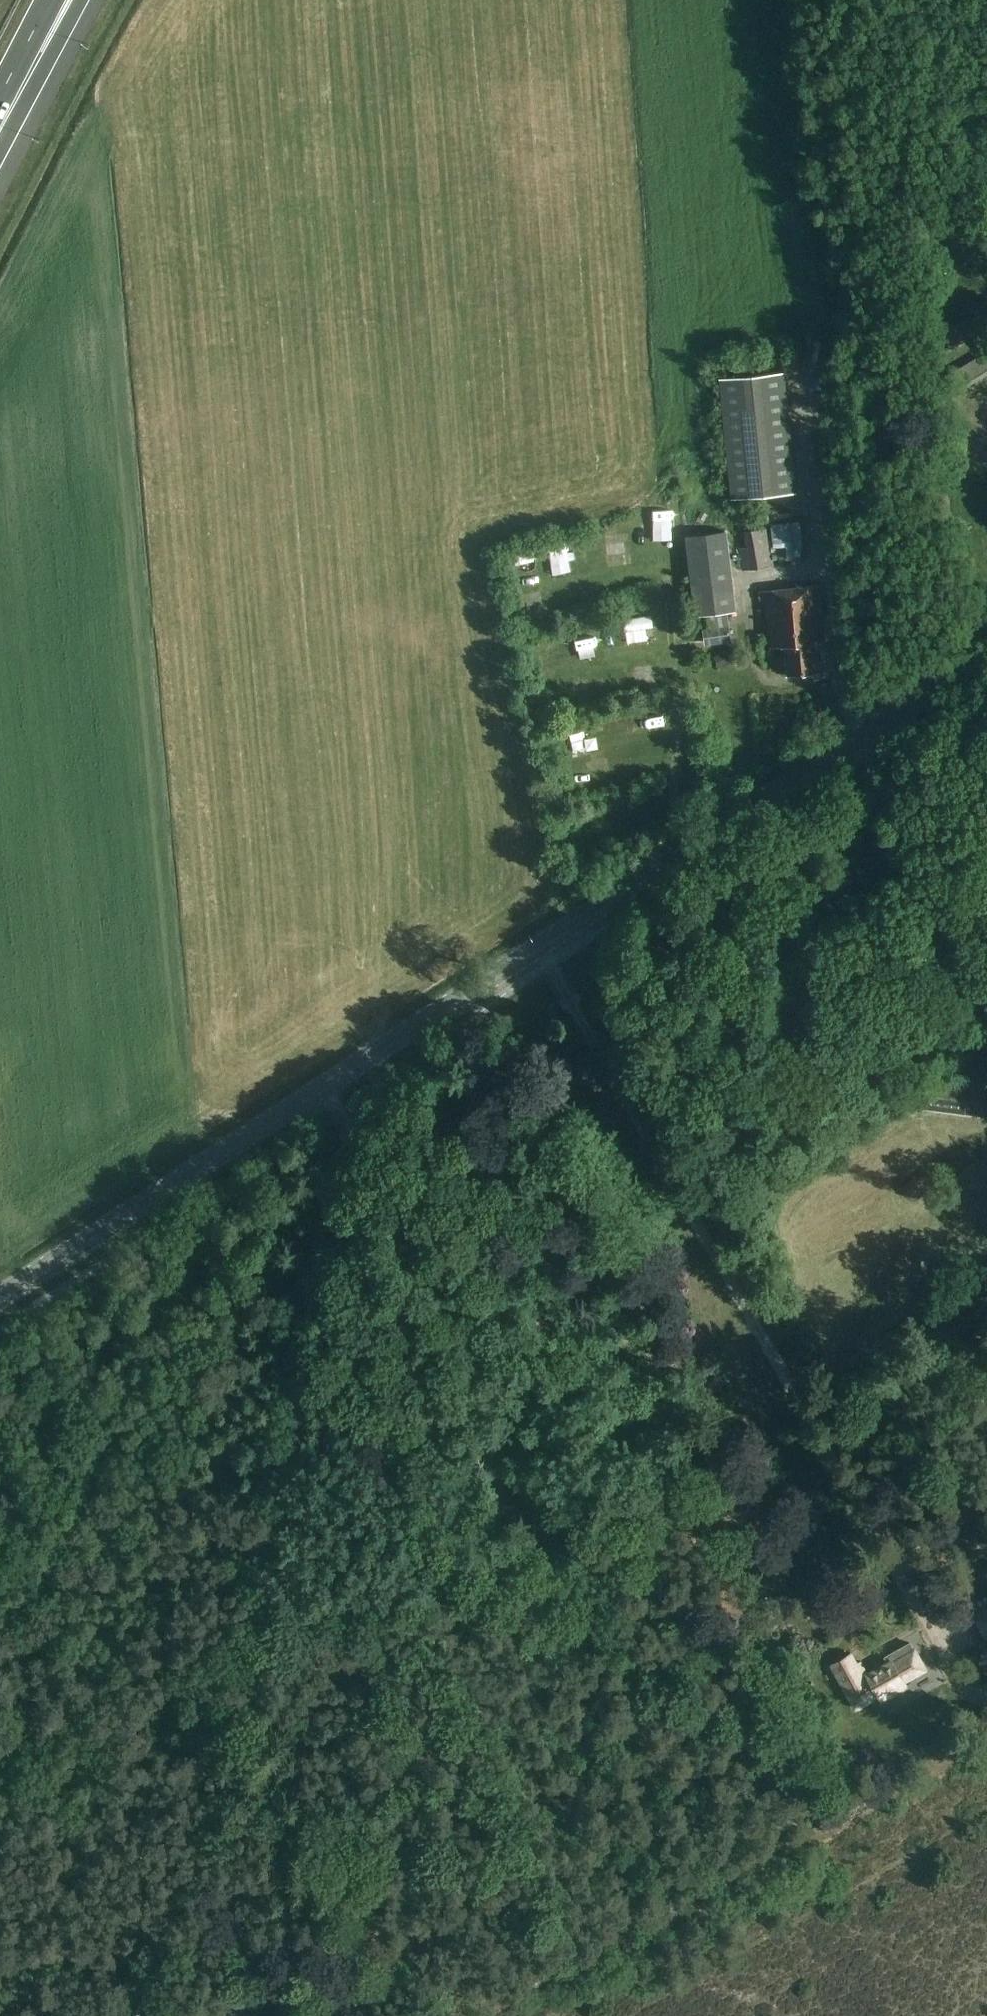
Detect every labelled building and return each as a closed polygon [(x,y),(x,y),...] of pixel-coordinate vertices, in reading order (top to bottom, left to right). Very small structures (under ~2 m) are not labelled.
[(950,350),(977,335),(967,316),(940,331),(950,350)] [(986,373),(986,351),(945,376),(955,392),(986,373)] [(781,374),(717,380),(728,499),(793,493),(781,374)] [(717,560),(715,524),(702,525),(703,561),(717,560)] [(742,570),(772,565),(767,529),(743,532),(746,547),(739,548),(742,570)] [(817,671),(814,643),(822,642),(817,585),(763,590),(767,647),(784,646),(786,674),(817,671)] [(580,612),(582,626),(613,621),(611,608),(580,612)] [(729,625),(703,629),(705,645),(731,641),(729,625)] [(726,647),(712,655),(718,667),(732,659),(726,647)] [(986,1641),(986,1605),(971,1614),(986,1642),(986,1641)] [(904,1681),(926,1669),(912,1643),(861,1670),(853,1654),(830,1666),(852,1708),(878,1695),(880,1699),(906,1685),(904,1681)]
